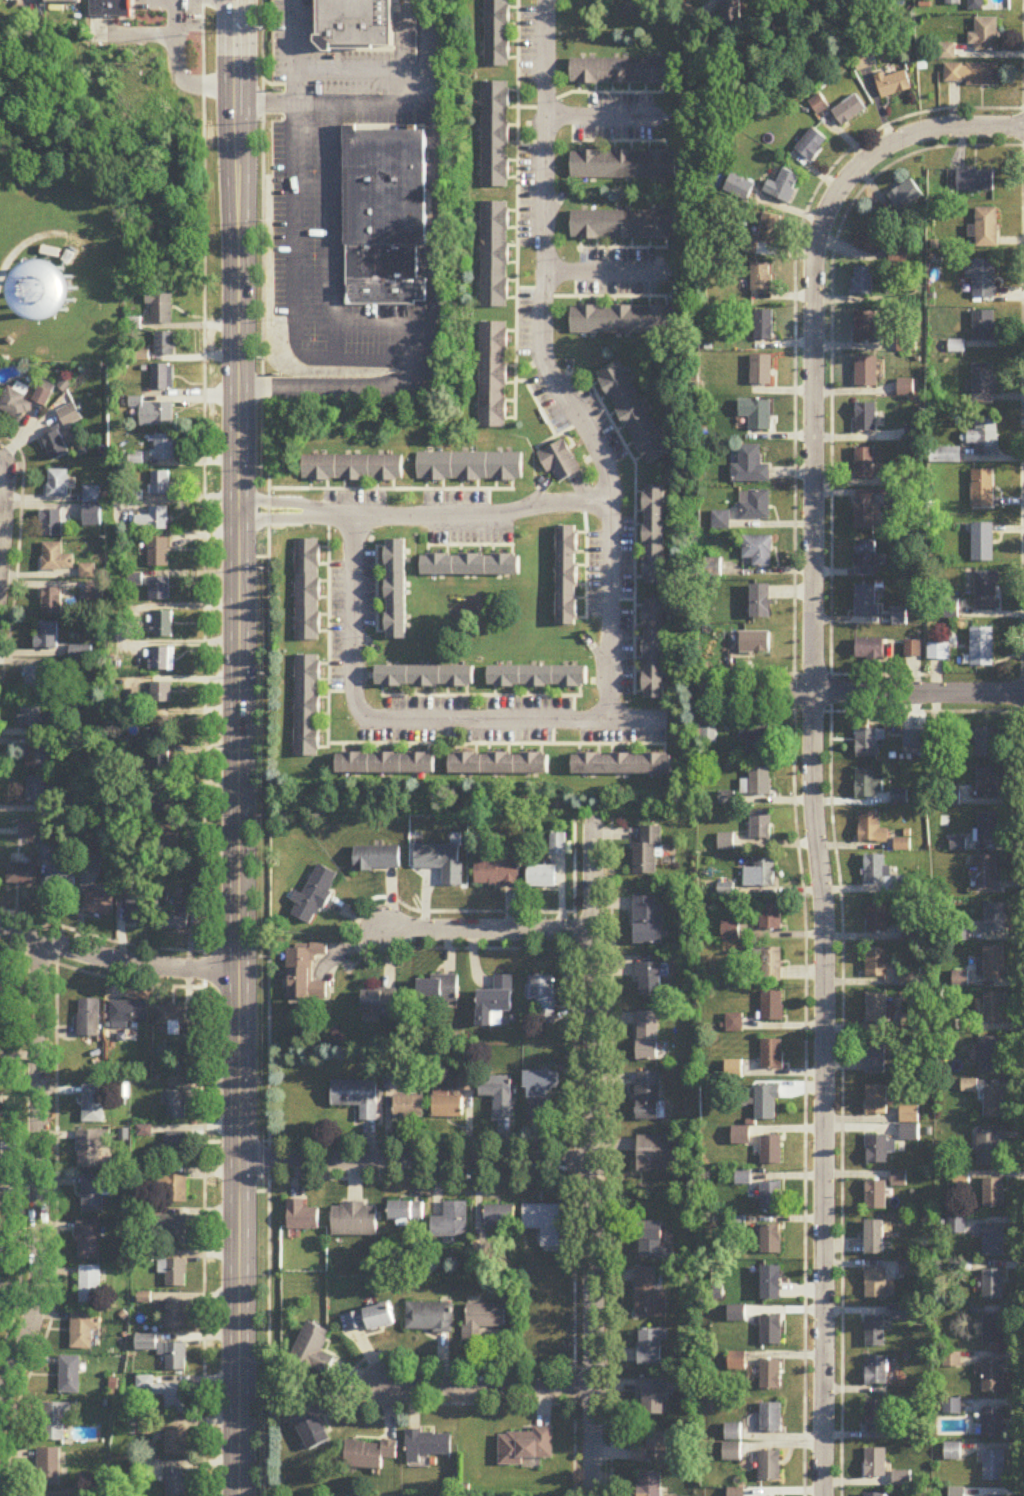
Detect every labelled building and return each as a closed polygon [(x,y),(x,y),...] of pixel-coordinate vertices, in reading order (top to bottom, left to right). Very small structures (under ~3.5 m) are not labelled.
[(131,0),(89,0),(89,16),(131,15),(131,0)] [(317,34),(317,0),(392,0),(392,50),(331,50),(317,34)] [(509,0),(484,0),(484,68),(509,68),(509,0)] [(742,0),(721,0),(721,22),(741,22),(742,0)] [(846,10),(846,0),(831,0),(831,10),(846,10)] [(981,11),(981,0),(969,0),(969,11),(981,11)] [(968,35),(968,52),(998,52),(998,20),(975,20),(975,35),(968,35)] [(315,34),(315,42),(324,51),(331,51),(331,50),(317,34),(315,34)] [(672,61),(571,61),(571,85),(672,85),(672,61)] [(998,87),(998,65),(944,65),(944,87),(998,87)] [(876,78),(882,100),(913,92),(907,70),(876,78)] [(480,188),(508,188),(508,83),(480,83),(480,188)] [(867,110),(856,95),(832,112),(843,127),(867,110)] [(828,107),(819,96),(809,103),(819,115),(828,107)] [(348,130),(356,130),(408,130),(408,126),(408,124),(415,124),(415,130),(424,130),(425,244),(415,244),(348,244),(348,130)] [(348,244),(344,244),(343,244),(343,125),(346,125),(356,125),(356,126),(356,130),(348,130),(348,244)] [(796,150),(812,163),(829,142),(813,129),(796,150)] [(676,180),(676,152),(570,152),(570,180),(676,180)] [(801,178),(783,169),(776,184),(770,180),(764,193),(788,205),(801,178)] [(957,193),(993,193),(993,170),(957,170),(957,193)] [(888,196),(900,214),(924,197),(912,180),(888,196)] [(507,309),(507,203),(480,203),(480,309),(507,309)] [(976,209),(976,248),(998,248),(998,209),(976,209)] [(571,240),(675,240),(675,212),(571,212),(571,240)] [(776,248),(782,218),(764,214),(758,244),(776,248)] [(854,248),(878,258),(889,230),(865,221),(854,248)] [(344,244),(344,304),(346,304),(414,304),(414,302),(414,300),(348,300),(348,277),(348,244),(344,244)] [(348,277),(348,244),(415,244),(415,277),(348,277)] [(74,260),(27,264),(31,319),(78,316),(74,260)] [(966,279),(973,279),(973,299),(995,299),(995,261),(973,261),(973,270),(966,270),(966,279)] [(751,295),(773,295),(773,265),(751,265),(751,295)] [(874,268),(853,268),(853,297),(874,297),(874,268)] [(425,300),(414,300),(348,300),(348,277),(415,277),(425,277),(425,300)] [(151,305),(151,325),(171,325),(171,295),(145,295),(145,305),(151,305)] [(675,308),(570,308),(570,336),(675,336),(675,308)] [(754,342),(773,342),(773,312),(754,312),(754,342)] [(973,342),(995,342),(995,312),(973,312),(973,342)] [(876,313),(855,313),(855,342),(876,342),(876,313)] [(506,324),(479,324),(478,429),(506,429),(506,324)] [(154,356),(175,356),(175,334),(154,334),(154,356)] [(751,387),(771,387),(771,357),(751,357),(751,387)] [(856,389),(877,389),(877,358),(856,358),(856,389)] [(642,467),(667,456),(624,362),(600,373),(642,467)] [(151,391),(172,391),(172,366),(151,366),(151,391)] [(973,366),(973,405),(996,405),(996,366),(973,366)] [(0,404),(0,411),(21,424),(32,406),(23,401),(29,391),(18,384),(13,391),(10,389),(0,404)] [(173,428),(173,404),(139,404),(139,428),(173,428)] [(749,432),(771,432),(771,404),(749,404),(749,432)] [(876,405),(856,405),(856,434),(875,434),(876,405)] [(80,420),(72,406),(58,414),(66,428),(80,420)] [(976,457),(998,457),(998,420),(976,420),(976,431),(968,431),(968,446),(976,446),(976,457)] [(41,439),(52,463),(69,456),(58,431),(41,439)] [(175,436),(153,436),(153,461),(175,461),(175,436)] [(540,453),(553,485),(580,474),(568,442),(540,453)] [(732,467),(732,484),(766,484),(766,467),(761,467),(761,447),(739,447),(739,467),(732,467)] [(855,480),(874,480),(874,450),(855,450),(855,480)] [(933,464),(960,464),(960,450),(933,450),(933,464)] [(523,482),(523,455),(418,455),(418,482),(523,482)] [(403,457),(302,457),(302,481),(403,481),(403,457)] [(68,471),(48,471),(48,498),(68,498),(68,471)] [(993,471),(972,471),(972,509),(993,509),(993,471)] [(171,473),(150,473),(150,495),(171,495),(171,473)] [(665,487),(645,487),(645,586),(665,586),(665,487)] [(99,505),(99,489),(84,489),(84,505),(99,505)] [(740,493),(740,521),(770,521),(770,493),(740,493)] [(855,532),(874,532),(874,493),(855,493),(855,532)] [(84,509),(84,527),(101,527),(101,509),(84,509)] [(167,531),(167,509),(150,509),(150,518),(135,518),(135,531),(167,531)] [(41,538),(62,538),(62,512),(41,512),(41,538)] [(973,562),(993,562),(993,524),(973,524),(973,562)] [(557,627),(577,627),(578,527),(558,527),(557,627)] [(772,568),(772,538),(743,538),(743,561),(752,561),(752,568),(772,568)] [(148,540),(148,568),(169,568),(169,540),(148,540)] [(319,540),(295,540),(295,642),(319,642),(319,540)] [(407,541),(387,541),(386,640),(406,640),(407,541)] [(858,576),(878,576),(878,542),(858,542),(858,576)] [(73,572),(73,556),(63,556),(63,544),(43,544),(43,572),(73,572)] [(521,556),(422,557),(422,576),(521,576),(521,556)] [(704,561),(704,577),(721,577),(721,561),(704,561)] [(976,612),(996,612),(996,573),(976,573),(976,612)] [(148,579),(149,601),(170,601),(170,579),(148,579)] [(751,619),(771,619),(771,586),(751,586),(751,619)] [(856,617),(878,617),(878,587),(856,587),(856,617)] [(43,615),(62,615),(62,589),(43,589),(43,615)] [(664,601),(644,601),(644,701),(664,701),(664,601)] [(173,613),(155,613),(155,639),(173,639),(173,613)] [(37,650),(58,650),(58,624),(37,624),(37,650)] [(971,667),(993,667),(993,628),(971,628),(971,667)] [(771,655),(771,632),(740,632),(740,655),(771,655)] [(885,641),(856,641),(856,662),(885,662),(885,641)] [(920,657),(920,642),(905,642),(905,657),(920,657)] [(929,661),(949,661),(949,644),(929,644),(929,661)] [(72,648),(72,659),(91,659),(90,648),(72,648)] [(152,672),(174,672),(174,649),(152,649),(152,672)] [(294,758),(318,759),(319,657),(294,657),(294,758)] [(375,688),(474,688),(474,667),(375,667),(375,688)] [(489,667),(489,687),(588,688),(588,668),(489,667)] [(44,668),(25,668),(25,694),(44,694),(44,668)] [(151,684),(151,706),(171,706),(171,684),(151,684)] [(20,728),(41,728),(41,703),(20,703),(20,728)] [(748,744),(748,758),(770,758),(770,731),(740,731),(740,744),(748,744)] [(856,759),(878,759),(878,731),(856,731),(856,759)] [(998,731),(976,731),(976,760),(998,760),(998,731)] [(921,749),(921,732),(903,732),(903,749),(921,749)] [(932,749),(944,749),(944,736),(932,736),(932,749)] [(48,747),(27,747),(27,771),(48,771),(48,747)] [(152,776),(169,776),(169,754),(152,754),(152,776)] [(436,775),(436,755),(337,755),(337,775),(436,775)] [(450,755),(450,775),(549,775),(549,755),(450,755)] [(672,776),(672,756),(573,756),(573,776),(672,776)] [(771,769),(750,769),(750,797),(771,797),(771,769)] [(856,799),(883,799),(883,781),(878,781),(878,771),(856,771),(856,799)] [(978,799),(998,799),(998,771),(978,771),(978,799)] [(47,777),(27,777),(27,805),(47,805),(47,777)] [(891,807),(907,807),(907,792),(891,792),(891,807)] [(751,840),(772,840),(772,812),(751,812),(751,840)] [(860,845),(889,845),(889,831),(880,831),(880,814),(860,814),(860,845)] [(999,844),(999,814),(978,814),(978,844),(999,844)] [(35,839),(35,824),(20,824),(20,839),(35,839)] [(634,845),(634,876),(660,876),(660,828),(642,828),(642,845),(634,845)] [(414,871),(442,871),(443,887),(462,887),(462,847),(414,847),(414,871)] [(42,861),(53,861),(53,848),(42,848),(42,861)] [(353,848),(353,872),(400,872),(400,848),(353,848)] [(475,887),(519,887),(519,863),(508,863),(508,854),(488,854),(488,863),(475,863),(475,887)] [(866,886),(889,886),(889,868),(886,868),(886,857),(866,857),(866,886)] [(976,881),(976,892),(1001,892),(1001,858),(975,858),(975,881),(976,881)] [(776,889),(776,860),(754,860),(754,889),(776,889)] [(8,887),(38,887),(38,865),(8,865),(8,887)] [(48,888),(76,888),(76,866),(48,866),(48,888)] [(337,876),(316,866),(303,896),(295,892),(291,903),(297,905),(292,918),(315,928),(337,876)] [(528,867),(528,889),(557,889),(557,867),(528,867)] [(113,917),(116,896),(86,892),(83,914),(113,917)] [(664,906),(656,906),(656,897),(635,897),(634,945),(664,946),(664,906)] [(154,926),(156,904),(124,901),(122,923),(154,926)] [(782,931),(782,902),(761,902),(761,931),(782,931)] [(868,933),(888,933),(888,905),(868,905),(868,933)] [(1007,905),(984,905),(984,935),(1007,935),(1007,905)] [(188,930),(188,909),(162,909),(162,930),(188,930)] [(287,947),(287,1000),(328,1000),(329,983),(313,983),(314,957),(327,957),(327,947),(287,947)] [(983,981),(1005,981),(1005,949),(983,949),(983,981)] [(783,950),(763,950),(763,983),(783,983),(783,950)] [(887,950),(867,950),(867,978),(887,978),(887,950)] [(637,964),(637,998),(664,997),(663,964),(637,964)] [(493,1029),(494,1014),(512,1015),(513,977),(495,977),(495,992),(479,992),(478,1028),(493,1029)] [(458,1004),(458,978),(419,978),(419,1004),(458,1004)] [(556,978),(527,978),(527,1001),(537,1001),(537,1026),(556,1026),(556,978)] [(364,991),(364,1014),(397,1014),(397,991),(364,991)] [(783,993),(762,993),(762,1022),(783,1022),(783,993)] [(985,1024),(1006,1024),(1006,994),(985,994),(985,1024)] [(867,1025),(888,1025),(888,995),(867,995),(867,1025)] [(79,1038),(101,1038),(101,1001),(79,1001),(79,1038)] [(110,1024),(148,1024),(148,1003),(110,1003),(110,1024)] [(157,1027),(170,1027),(170,1035),(186,1035),(186,1007),(157,1007),(157,1027)] [(637,1062),(658,1062),(658,1012),(637,1012),(637,1062)] [(1004,1074),(1004,1038),(979,1038),(979,1074),(1004,1074)] [(762,1071),(784,1071),(784,1041),(762,1041),(762,1071)] [(886,1041),(867,1041),(867,1074),(886,1074),(886,1041)] [(659,1073),(636,1073),(636,1122),(659,1122),(659,1073)] [(549,1091),(559,1091),(559,1074),(526,1074),(526,1122),(549,1122),(549,1091)] [(515,1079),(480,1078),(480,1099),(495,1099),(494,1120),(514,1121),(515,1079)] [(331,1083),(332,1108),(360,1108),(360,1124),(379,1123),(378,1082),(331,1083)] [(83,1086),(83,1124),(104,1124),(104,1086),(83,1086)] [(756,1123),(779,1123),(779,1087),(756,1087),(756,1123)] [(867,1117),(887,1117),(887,1087),(867,1087),(867,1117)] [(1006,1090),(984,1090),(984,1120),(1006,1120),(1006,1090)] [(186,1094),(165,1094),(166,1121),(187,1121),(186,1094)] [(424,1098),(395,1098),(395,1121),(424,1121),(424,1098)] [(433,1120),(462,1120),(462,1098),(433,1098),(433,1120)] [(918,1141),(918,1110),(902,1110),(902,1141),(918,1141)] [(733,1128),(733,1147),(751,1147),(751,1128),(733,1128)] [(978,1133),(978,1167),(1004,1167),(1004,1133),(978,1133)] [(164,1164),(186,1164),(186,1134),(164,1134),(164,1164)] [(638,1137),(638,1173),(672,1173),(672,1137),(638,1137)] [(889,1137),(867,1137),(867,1166),(889,1166),(889,1137)] [(101,1138),(82,1138),(82,1168),(101,1168),(101,1138)] [(762,1138),(762,1166),(782,1166),(782,1138),(762,1138)] [(906,1186),(906,1173),(892,1173),(892,1186),(906,1186)] [(104,1215),(104,1177),(82,1177),(82,1215),(104,1215)] [(186,1205),(186,1177),(159,1177),(159,1205),(186,1205)] [(1006,1180),(985,1180),(985,1210),(1006,1210),(1006,1180)] [(886,1211),(886,1182),(867,1182),(867,1211),(886,1211)] [(784,1213),(784,1184),(762,1184),(762,1213),(784,1213)] [(304,1202),(288,1202),(288,1231),(319,1231),(319,1211),(304,1211),(304,1202)] [(390,1222),(423,1222),(423,1204),(390,1204),(390,1222)] [(467,1204),(445,1204),(445,1219),(432,1219),(432,1240),(467,1240),(467,1204)] [(332,1238),(377,1238),(377,1205),(332,1205),(332,1238)] [(514,1207),(485,1207),(485,1230),(514,1230),(514,1207)] [(560,1207),(524,1207),(524,1231),(542,1231),(542,1248),(560,1248),(560,1207)] [(186,1217),(162,1217),(162,1248),(186,1248),(186,1217)] [(100,1260),(100,1222),(77,1222),(77,1260),(100,1260)] [(866,1256),(884,1256),(884,1222),(866,1222),(866,1256)] [(661,1249),(661,1224),(640,1224),(640,1260),(672,1260),(672,1249),(661,1249)] [(762,1256),(782,1256),(782,1227),(762,1227),(762,1256)] [(1004,1228),(985,1228),(985,1258),(1004,1258),(1004,1228)] [(186,1260),(159,1260),(159,1274),(167,1274),(167,1288),(186,1288),(186,1260)] [(80,1268),(80,1306),(100,1306),(100,1268),(80,1268)] [(762,1268),(762,1301),(783,1301),(783,1268),(762,1268)] [(636,1320),(667,1320),(667,1293),(655,1293),(655,1269),(636,1269),(636,1320)] [(886,1299),(886,1269),(866,1269),(866,1299),(886,1299)] [(984,1300),(1005,1300),(1005,1271),(984,1271),(984,1300)] [(164,1334),(186,1334),(186,1302),(164,1302),(164,1334)] [(345,1317),(349,1333),(370,1328),(371,1333),(395,1327),(390,1305),(345,1317)] [(406,1333),(452,1333),(452,1305),(406,1305),(406,1333)] [(505,1306),(464,1306),(464,1345),(480,1345),(480,1329),(505,1329),(505,1306)] [(906,1306),(891,1306),(891,1321),(906,1321),(906,1306)] [(744,1308),(730,1308),(730,1322),(744,1322),(744,1308)] [(101,1333),(101,1312),(71,1312),(71,1350),(94,1350),(94,1333),(101,1333)] [(762,1347),(783,1347),(783,1317),(762,1317),(762,1347)] [(1005,1317),(984,1317),(984,1347),(1005,1347),(1005,1317)] [(866,1348),(884,1348),(884,1319),(866,1319),(866,1348)] [(291,1361),(328,1377),(336,1358),(322,1352),(330,1333),(307,1323),(291,1361)] [(669,1342),(669,1331),(639,1331),(639,1368),(662,1367),(662,1342),(669,1342)] [(165,1372),(186,1372),(186,1344),(165,1344),(165,1372)] [(60,1396),(80,1396),(80,1358),(60,1358),(60,1396)] [(887,1358),(867,1358),(866,1385),(887,1386),(887,1358)] [(1006,1393),(1006,1361),(976,1361),(976,1376),(983,1376),(983,1393),(1006,1393)] [(782,1362),(762,1362),(762,1391),(782,1391),(782,1362)] [(664,1417),(664,1381),(639,1381),(639,1417),(664,1417)] [(156,1398),(165,1398),(165,1415),(186,1415),(186,1385),(156,1385),(156,1398)] [(332,1444),(321,1417),(333,1412),(329,1400),(293,1415),(308,1453),(332,1444)] [(888,1402),(867,1402),(867,1432),(888,1432),(888,1402)] [(43,1404),(43,1442),(65,1442),(65,1417),(76,1417),(76,1404),(43,1404)] [(782,1405),(762,1405),(762,1434),(782,1434),(782,1405)] [(1004,1410),(984,1410),(984,1439),(1004,1439),(1004,1410)] [(165,1456),(186,1456),(186,1427),(165,1427),(165,1456)] [(512,1467),(512,1462),(553,1462),(553,1428),(533,1428),(533,1434),(499,1434),(499,1467),(512,1467)] [(452,1456),(451,1434),(407,1434),(408,1467),(427,1467),(427,1456),(452,1456)] [(667,1465),(667,1436),(648,1436),(648,1448),(634,1448),(634,1465),(667,1465)] [(346,1470),(383,1471),(383,1461),(397,1461),(398,1443),(347,1442),(346,1470)] [(742,1445),(725,1445),(725,1463),(742,1463),(742,1445)] [(60,1489),(60,1451),(37,1450),(37,1489),(60,1489)] [(866,1479),(886,1479),(886,1451),(866,1451),(866,1479)] [(760,1483),(781,1483),(781,1453),(760,1453),(760,1483)] [(984,1453),(984,1482),(1005,1482),(1005,1453),(984,1453)] [(165,1470),(165,1495),(186,1495),(186,1470),(165,1470)] [(661,1476),(637,1476),(637,1495),(661,1495),(661,1476)]
